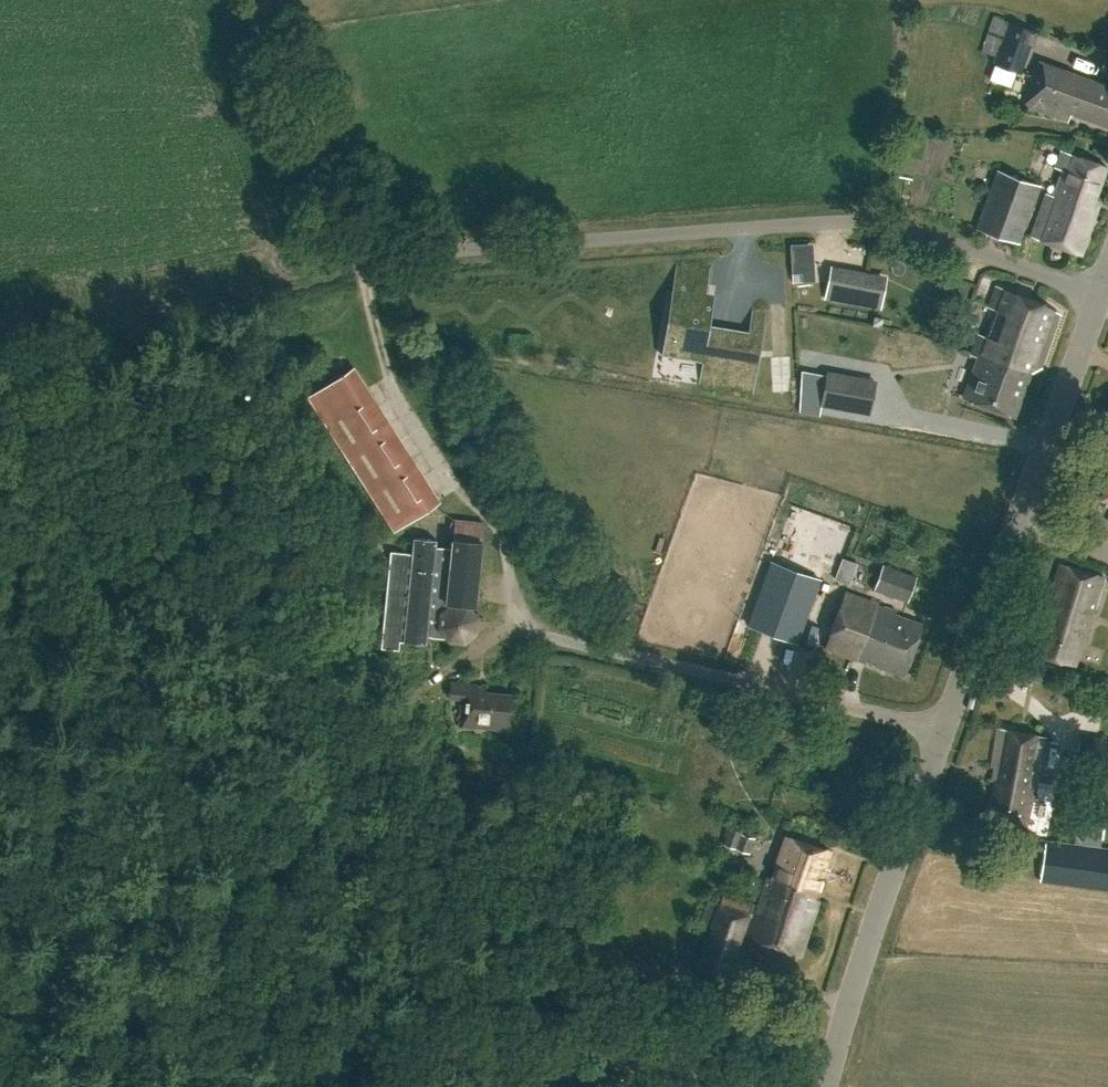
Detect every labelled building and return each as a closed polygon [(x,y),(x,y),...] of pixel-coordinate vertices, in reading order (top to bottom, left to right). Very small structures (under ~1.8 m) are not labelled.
[(1036,30),(994,16),(979,58),(1021,73),(1036,30)] [(1078,54),(1076,65),(1097,68),(1099,57),(1078,54)] [(1037,59),(1020,102),(1064,120),(1067,112),(1107,128),(1107,87),(1037,59)] [(1071,155),(1060,151),(1054,166),(1065,170),(1055,198),(1047,195),(1030,238),(1078,256),(1092,219),(1090,206),(1104,171),(1070,158),(1071,155)] [(1041,187),(998,170),(976,227),(1019,244),(1041,187)] [(782,258),(755,259),(755,270),(782,270),(782,258)] [(814,271),(792,272),(792,282),(815,280),(814,271)] [(832,272),(827,298),(879,308),(884,281),(832,272)] [(672,306),(664,354),(702,360),(701,370),(754,379),(764,323),(751,321),(748,337),(735,335),(731,362),(706,358),(716,298),(708,297),(709,286),(676,280),(674,292),(680,293),(677,307),(672,306)] [(1045,303),(997,286),(972,354),(981,357),(967,396),(1015,414),(1028,376),(1040,368),(1059,316),(1045,303)] [(442,499),(354,366),(307,397),(394,530),(442,499)] [(826,369),(820,405),(870,415),(877,378),(826,369)] [(394,549),(387,613),(413,616),(412,618),(444,623),(447,602),(475,605),(482,605),(487,542),(486,542),(487,524),(458,520),(455,547),(439,545),(439,538),(418,536),(416,552),(394,549)] [(770,562),(748,625),(798,642),(820,580),(770,562)] [(917,576),(883,564),(874,590),(908,603),(917,576)] [(1103,580),(1061,566),(1047,609),(1052,612),(1039,652),(1074,664),(1103,580)] [(899,611),(848,593),(828,649),(906,677),(925,625),(898,615),(899,611)] [(413,616),(387,613),(383,646),(401,649),(402,640),(428,643),(428,636),(450,638),(453,641),(467,643),(480,632),(482,616),(475,608),(475,605),(447,602),(444,623),(412,618),(413,616)] [(484,687),(453,682),(451,700),(463,701),(460,726),(508,731),(512,695),(485,691),(484,687)] [(1044,738),(997,730),(988,780),(996,781),(989,820),(1025,827),(1033,781),(1036,782),(1044,738)] [(1095,772),(1107,773),(1107,744),(1098,743),(1095,772)] [(525,765),(497,763),(496,779),(524,780),(525,765)] [(769,876),(768,881),(815,896),(830,848),(789,835),(775,877),(769,876)] [(1045,843),(1040,878),(1107,887),(1107,852),(1045,843)] [(821,900),(815,896),(768,881),(749,938),(802,956),(821,900)] [(755,905),(722,893),(719,903),(708,899),(699,925),(710,929),(695,971),(727,983),(755,905)]
